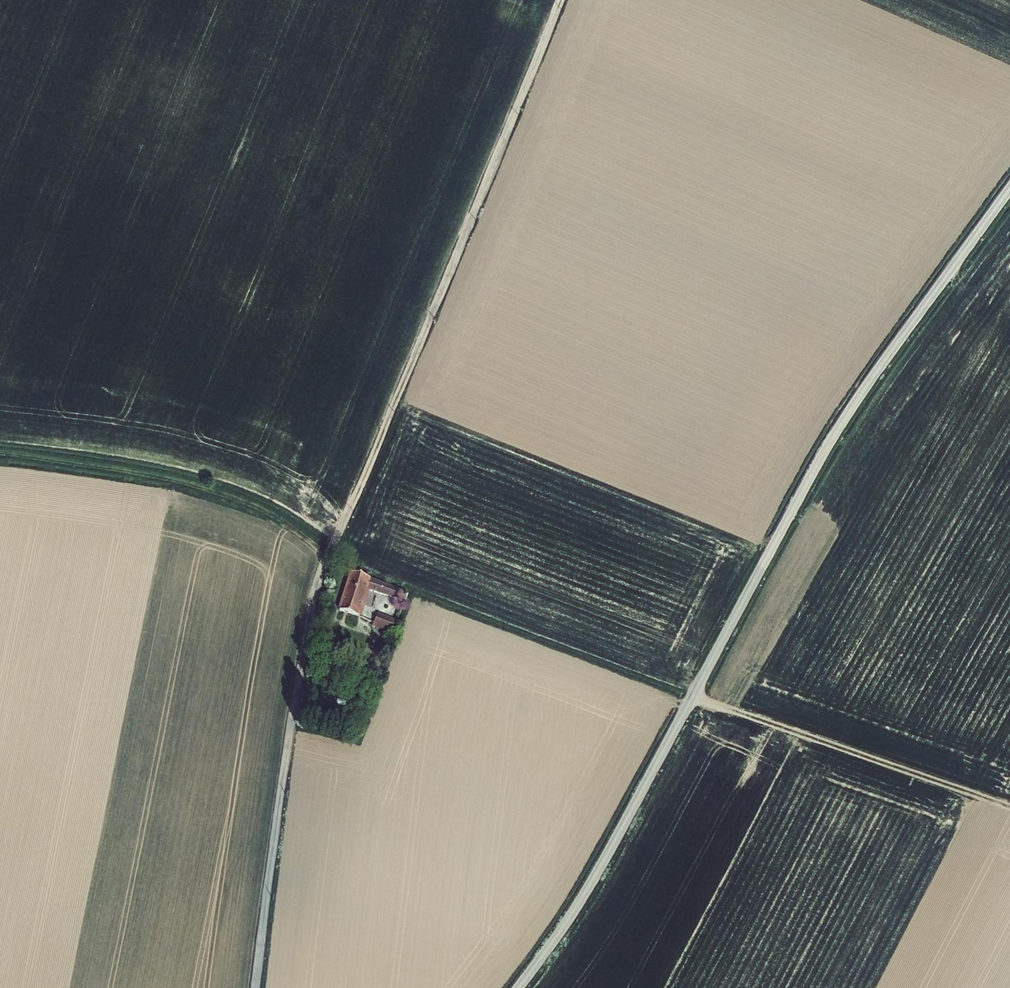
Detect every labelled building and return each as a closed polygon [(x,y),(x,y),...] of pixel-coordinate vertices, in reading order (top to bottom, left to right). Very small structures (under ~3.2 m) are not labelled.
[(361,615),(372,581),(349,574),(338,608),(361,615)] [(398,600),(402,590),(372,578),(368,588),(398,600)] [(373,624),(388,631),(393,619),(378,612),(373,624)]
